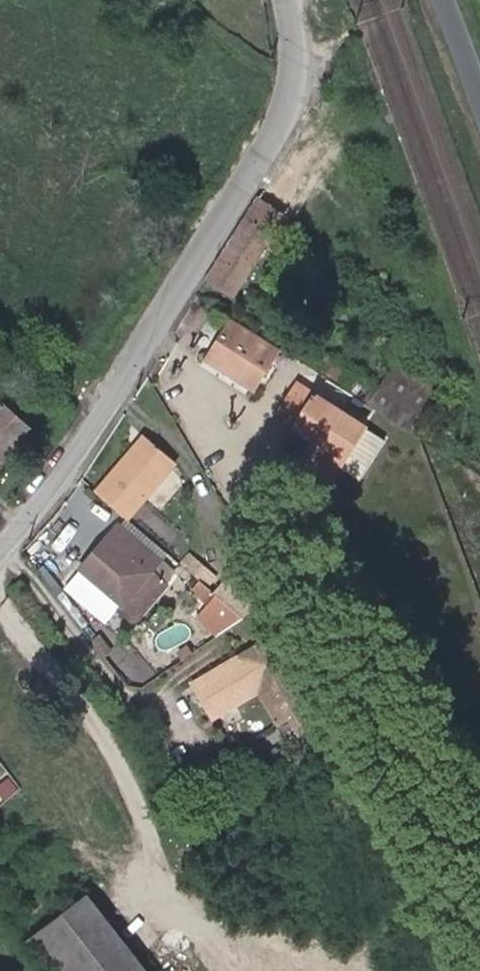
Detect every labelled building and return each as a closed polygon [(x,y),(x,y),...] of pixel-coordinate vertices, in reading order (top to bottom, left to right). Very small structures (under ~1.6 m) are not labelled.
[(283,217),(257,201),(208,279),(235,295),(283,217)] [(281,351),(231,320),(203,363),(253,394),(281,351)] [(396,362),(370,402),(408,426),(433,386),(396,362)] [(284,465),(310,483),(350,417),(285,375),(264,407),(304,432),(284,465)] [(28,428),(0,401),(0,459),(28,428)] [(370,425),(343,462),(362,476),(389,439),(370,425)] [(141,439),(120,464),(124,466),(144,442),(141,439)] [(124,466),(120,464),(94,497),(123,522),(171,464),(144,442),(124,466)] [(341,495),(355,474),(344,465),(329,487),(341,495)] [(117,526),(81,570),(121,603),(158,559),(117,526)] [(221,623),(226,629),(231,625),(217,607),(201,617),(211,630),(221,623)] [(268,638),(248,650),(251,656),(272,645),(268,638)] [(302,699),(272,645),(251,656),(248,650),(219,666),(222,673),(190,691),(206,718),(252,692),(271,725),(286,717),(282,710),(302,699)] [(219,666),(187,684),(190,691),(222,673),(219,666)] [(302,699),(282,710),(286,717),(306,706),(302,699)] [(27,941),(51,970),(147,970),(87,894),(27,941)]
